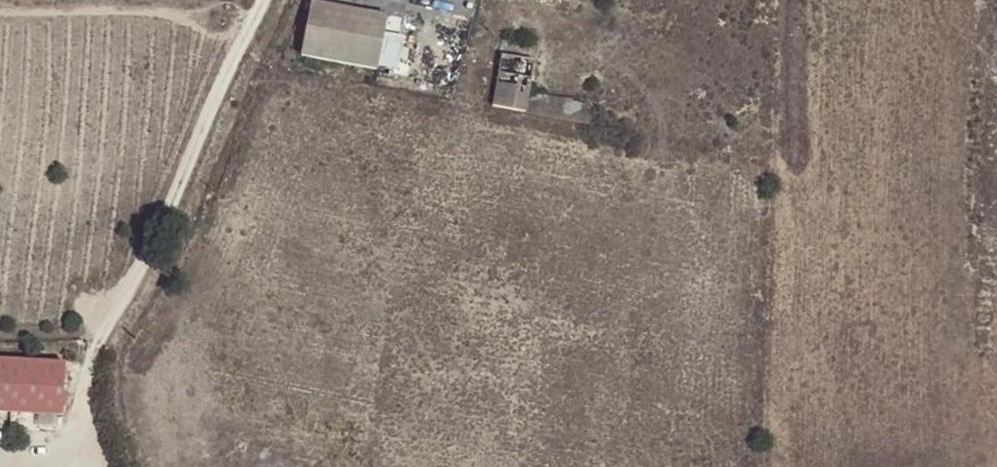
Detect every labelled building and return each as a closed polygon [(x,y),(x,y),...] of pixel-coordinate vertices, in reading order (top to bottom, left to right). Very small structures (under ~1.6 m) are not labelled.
[(387,16),(312,1),(301,55),(376,70),(387,16)] [(585,126),(588,104),(572,102),(573,100),(530,93),(525,115),(585,126)] [(0,362),(0,412),(62,416),(65,365),(0,362)]
